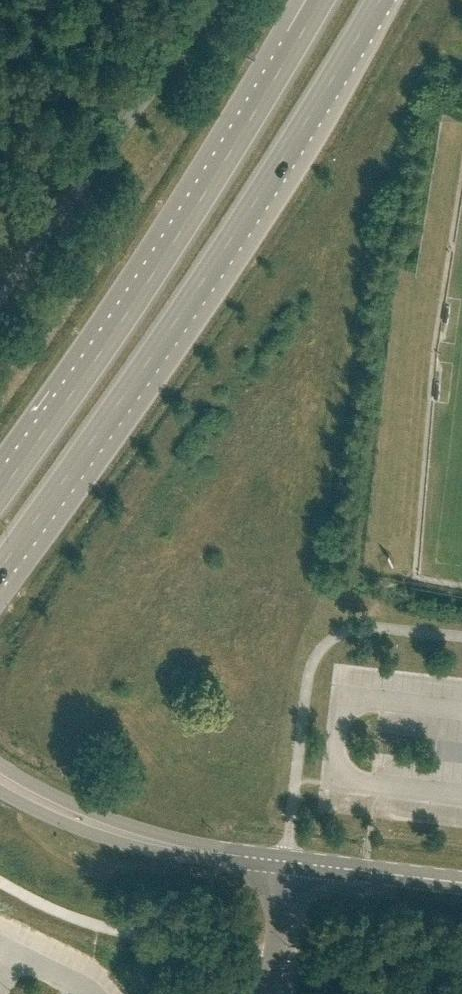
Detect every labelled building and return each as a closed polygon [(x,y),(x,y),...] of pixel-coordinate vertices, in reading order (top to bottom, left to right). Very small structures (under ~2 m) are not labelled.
[(335,971),(337,957),(325,956),(324,970),(335,971)]
